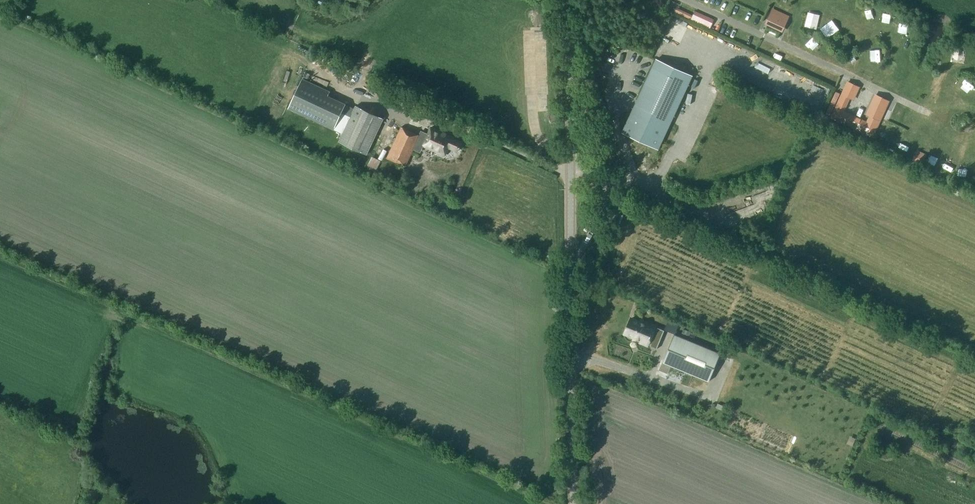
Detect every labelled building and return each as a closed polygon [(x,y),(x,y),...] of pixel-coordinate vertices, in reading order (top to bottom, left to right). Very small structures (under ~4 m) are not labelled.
[(710,27),(714,18),(695,10),(693,14),(675,6),(673,10),(710,27)] [(772,7),(764,22),(782,31),(789,16),(772,7)] [(672,19),(668,37),(684,41),(688,23),(672,19)] [(693,76),(656,59),(622,132),(659,148),(693,76)] [(326,100),(330,91),(302,78),(298,87),(326,100)] [(860,86),(847,80),(829,117),(872,137),(880,120),(869,115),(866,120),(845,110),(850,98),(842,94),(845,87),(857,93),(860,86)] [(845,87),(842,94),(850,98),(855,100),(858,93),(857,93),(845,87)] [(865,113),(869,115),(880,120),(889,100),(875,93),(865,113)] [(383,118),(356,106),(339,142),(367,155),(383,118)] [(405,166),(416,143),(420,135),(401,126),(387,158),(405,166)] [(453,137),(432,127),(423,145),(445,155),(449,147),(458,151),(462,142),(453,138),(453,137)] [(374,155),(370,164),(379,168),(382,159),(374,155)] [(915,155),(912,160),(921,164),(924,159),(915,155)] [(455,202),(451,200),(445,197),(441,205),(447,208),(449,204),(453,206),(455,202)] [(640,322),(631,318),(625,333),(634,337),(634,338),(648,345),(649,343),(651,344),(650,346),(657,349),(665,330),(658,327),(657,329),(655,328),(656,326),(641,320),(640,322)] [(709,381),(721,353),(674,334),(668,349),(663,362),(709,381)]
